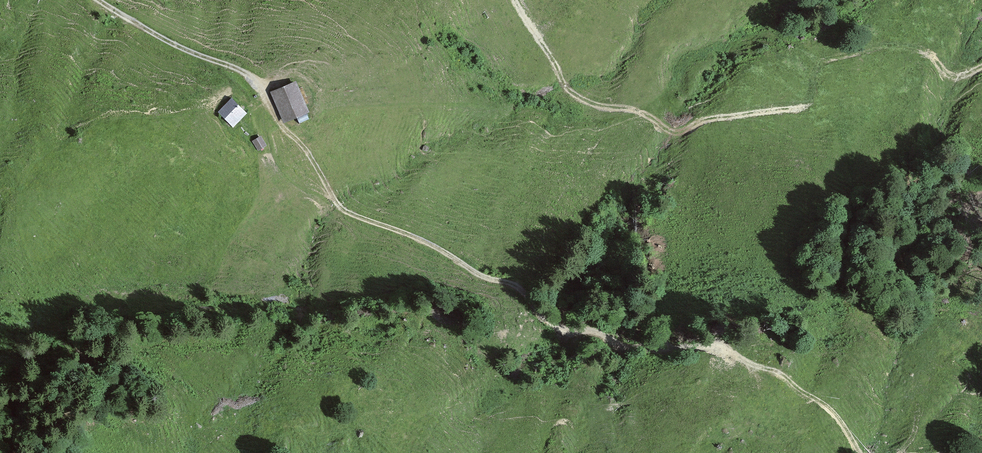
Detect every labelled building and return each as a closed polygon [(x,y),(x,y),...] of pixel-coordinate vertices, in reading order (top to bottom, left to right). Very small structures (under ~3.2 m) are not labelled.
[(295,82),(271,93),(285,123),(309,112),(295,82)] [(234,99),(221,113),(235,126),(248,113),(234,99)] [(260,137),(252,142),(258,152),(267,147),(260,137)]
